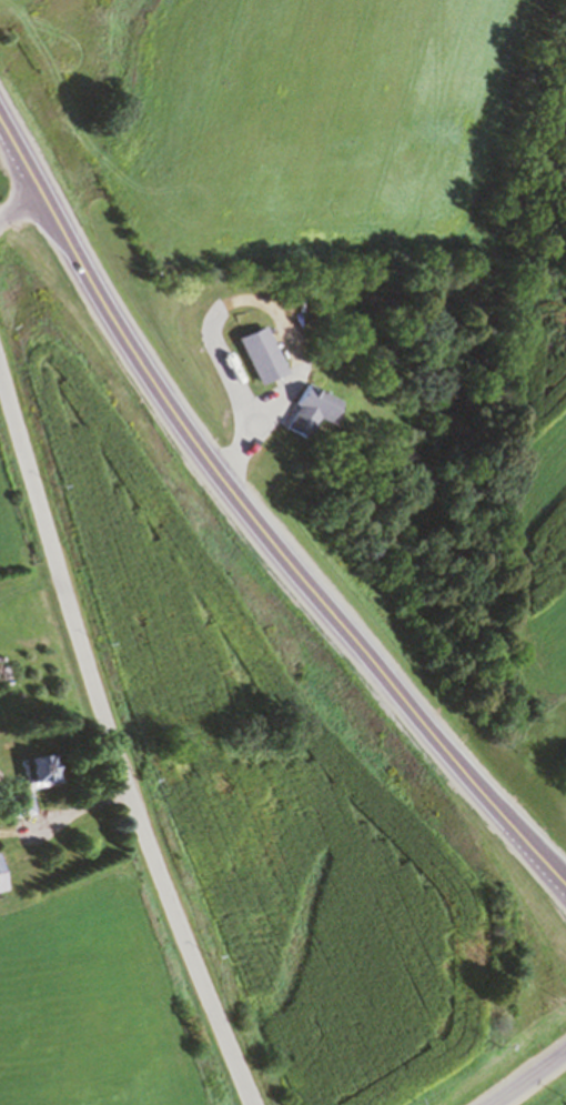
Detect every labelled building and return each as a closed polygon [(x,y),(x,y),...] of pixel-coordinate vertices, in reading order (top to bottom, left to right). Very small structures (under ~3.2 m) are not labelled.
[(241,338),(267,327),(286,372),(261,383),(241,338)] [(292,426),(301,406),(292,402),(302,382),(342,401),(333,422),(319,415),(310,434),(292,426)] [(21,757),(55,750),(63,778),(29,786),(21,757)] [(29,791),(34,811),(11,817),(7,797),(29,791)]
